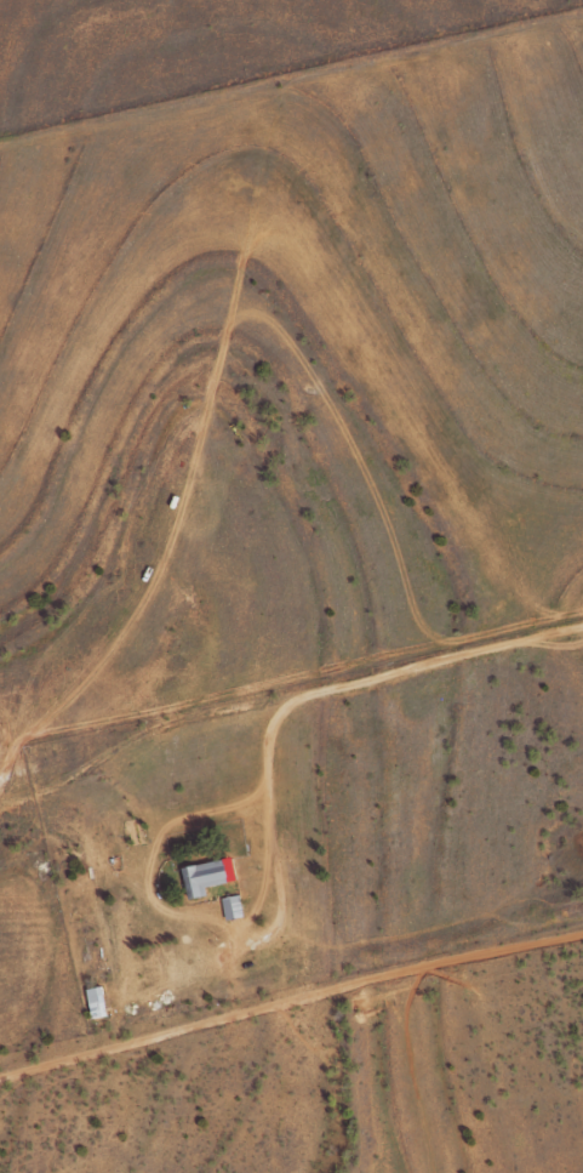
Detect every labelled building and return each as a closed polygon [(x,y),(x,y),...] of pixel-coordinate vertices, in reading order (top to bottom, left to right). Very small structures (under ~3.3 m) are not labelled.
[(205,887),(229,881),(227,869),(233,867),(231,856),(181,867),(188,898),(207,894),(205,887)] [(243,916),(240,894),(222,897),(225,918),(243,916)] [(92,1018),(108,1014),(101,985),(85,989),(92,1018)]
